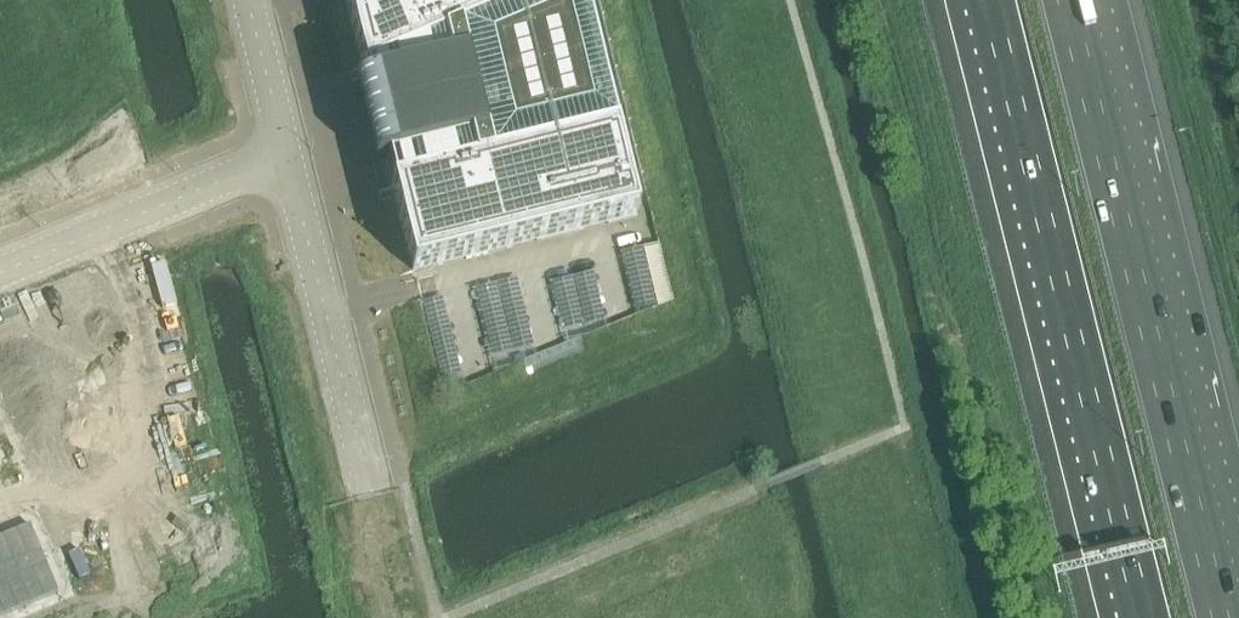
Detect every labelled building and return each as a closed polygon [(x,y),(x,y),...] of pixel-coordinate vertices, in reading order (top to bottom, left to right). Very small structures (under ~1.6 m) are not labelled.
[(392,188),(413,274),(449,265),(523,246),(599,227),(637,218),(616,133),(615,133),(582,0),(345,0),(364,79),(365,78),(367,88),(354,91),(363,128),(374,170),(387,167),(392,188)] [(0,538),(0,617),(58,593),(30,526),(0,538)]
